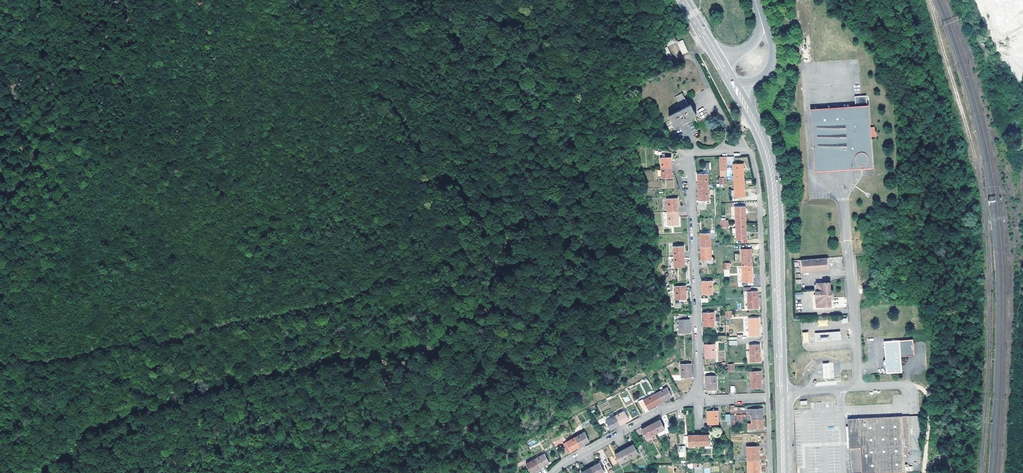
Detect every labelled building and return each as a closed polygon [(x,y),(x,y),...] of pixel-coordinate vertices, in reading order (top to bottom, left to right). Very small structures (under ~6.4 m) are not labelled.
[(662,41),(665,47),(674,42),(671,36),(662,41)] [(680,39),(674,42),(680,54),(686,51),(680,39)] [(671,59),(665,47),(659,51),(666,62),(671,59)] [(691,125),(697,122),(694,117),(688,105),(681,93),(673,97),(676,103),(671,106),(673,110),(678,107),(680,109),(668,116),(675,127),(688,120),(691,125)] [(814,112),(817,167),(851,165),(851,168),(863,168),(863,169),(872,169),(868,95),(858,96),(860,109),(857,109),(814,112)] [(690,104),(688,105),(694,117),(696,115),(690,104)] [(661,168),(672,167),(671,162),(671,157),(665,157),(661,158),(661,168)] [(733,180),(734,197),(744,196),(743,180),(742,164),(733,164),(733,180)] [(672,167),(661,168),(662,179),(672,178),(672,173),(672,167)] [(698,193),(698,201),(709,201),(708,187),(708,173),(697,174),(698,181),(698,188),(698,193)] [(668,212),(678,211),(678,204),(677,198),(667,199),(668,212)] [(744,206),(735,207),(736,223),(736,240),(746,239),(745,223),(744,206)] [(678,219),(678,211),(668,212),(668,226),(679,225),(678,219)] [(710,233),(700,233),(700,240),(700,247),(701,255),(701,260),(708,260),(711,260),(711,246),(710,233)] [(674,256),(674,267),(684,267),(684,262),(684,256),(684,251),(684,246),(673,246),(674,256)] [(742,266),(742,282),(752,281),(752,265),(751,249),(741,249),(742,266)] [(828,270),(827,257),(802,259),(803,271),(828,270)] [(702,281),(702,294),(713,294),(712,280),(702,281)] [(831,282),(817,282),(817,284),(817,288),(817,291),(816,291),(816,294),(818,294),(819,296),(819,299),(816,300),(816,303),(823,303),(823,306),(831,306),(831,298),(833,298),(833,290),(831,290),(831,287),(831,282)] [(686,299),(685,285),(675,286),(676,299),(686,299)] [(748,291),(748,308),(758,308),(757,291),(751,291),(748,291)] [(714,312),(703,312),(704,326),(714,325),(714,312)] [(678,314),(679,319),(679,333),(689,332),(689,319),(685,319),(685,313),(678,314)] [(749,318),(749,334),(759,334),(758,318),(749,318)] [(903,344),(888,345),(891,376),(906,375),(905,360),(918,358),(918,357),(917,342),(916,343),(903,344)] [(715,343),(704,344),(705,357),(715,357),(715,343)] [(750,345),(750,361),(760,361),(759,344),(750,345)] [(681,364),(681,378),(691,377),(691,363),(681,364)] [(823,364),(824,379),(834,378),(833,363),(823,364)] [(751,371),(752,388),(761,387),(760,371),(751,371)] [(716,375),(705,376),(706,390),(717,389),(716,375)] [(655,393),(643,400),(646,406),(648,409),(655,405),(660,402),(666,399),(671,396),(666,387),(655,393)] [(643,400),(642,399),(638,401),(642,409),(646,406),(643,400)] [(761,418),(762,418),(762,413),(762,409),(758,409),(747,409),(748,414),(751,414),(751,419),(761,418)] [(707,410),(708,424),(718,423),(717,410),(707,410)] [(606,420),(610,429),(616,427),(620,424),(624,422),(629,419),(626,414),(624,411),(615,415),(606,420)] [(762,424),(762,418),(761,418),(751,419),(751,423),(748,423),(748,429),(762,428),(762,424)] [(650,424),(655,433),(664,428),(660,419),(655,421),(650,424)] [(849,421),(849,429),(850,450),(850,472),(903,472),(903,468),(903,465),(909,465),(909,460),(903,461),(903,458),(909,457),(908,420),(903,420),(901,420),(849,421)] [(646,438),(655,433),(650,424),(645,427),(641,429),(646,438)] [(575,437),(563,443),(567,451),(570,449),(571,451),(580,446),(585,443),(589,441),(584,432),(575,437)] [(699,445),(709,444),(708,434),(702,434),(698,435),(693,435),(688,435),(688,445),(699,445)] [(619,451),(615,453),(620,462),(629,457),(638,452),(633,443),(628,446),(624,448),(619,451)] [(747,447),(747,460),(759,459),(758,446),(747,447)] [(544,453),(535,458),(540,467),(544,465),(549,462),(544,453)] [(540,467),(535,458),(526,463),(531,472),(535,470),(540,467)] [(747,460),(748,472),(753,472),(759,472),(759,459),(747,460)] [(581,472),(600,472),(604,471),(599,462),(595,465),(590,467),(585,470),(581,472)]
